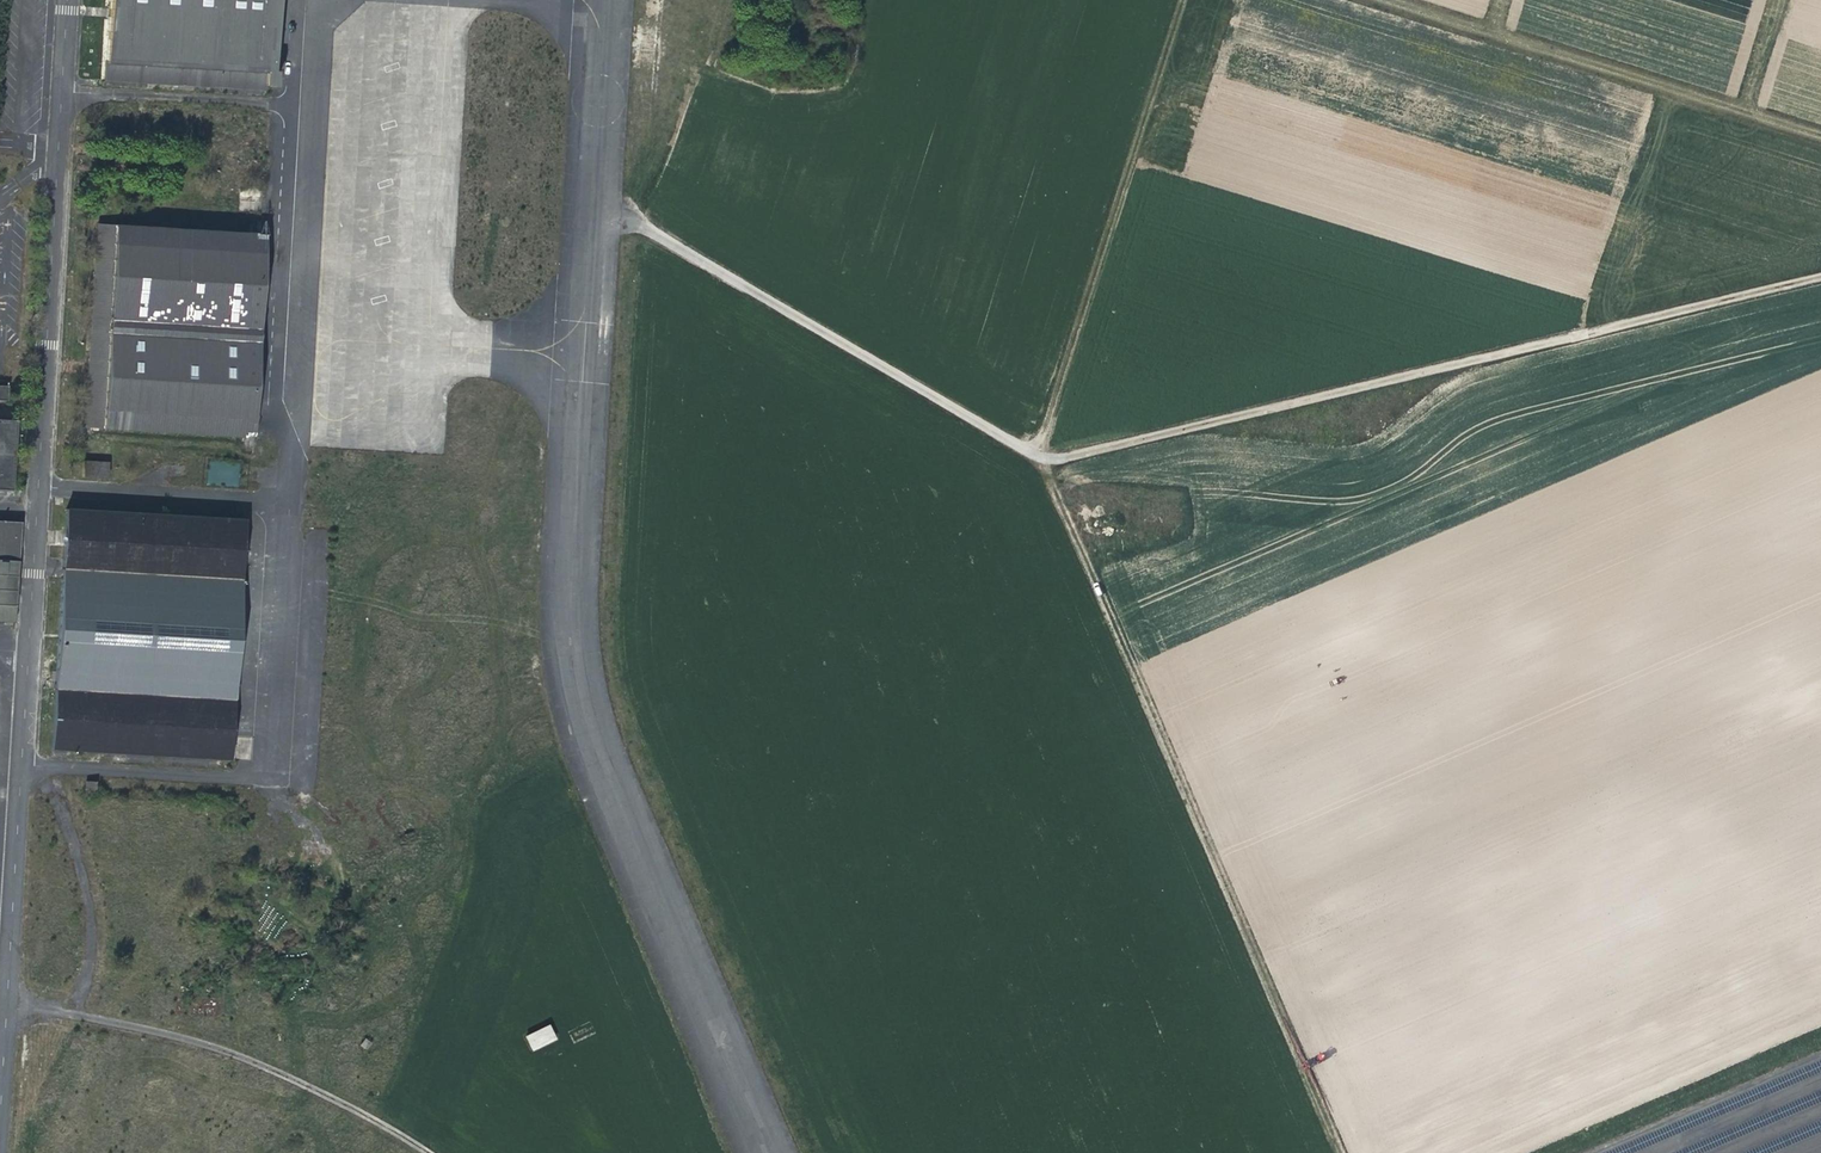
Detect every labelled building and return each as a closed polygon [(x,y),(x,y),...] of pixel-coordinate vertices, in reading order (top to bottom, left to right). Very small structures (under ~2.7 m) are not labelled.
[(97,71),(269,82),(274,0),(101,0),(97,71)] [(269,240),(109,226),(96,438),(257,446),(269,240)] [(9,401),(10,383),(0,382),(0,401),(9,401)] [(12,490),(16,416),(0,415),(0,489),(12,490)] [(0,518),(0,556),(17,557),(19,519),(0,518)] [(245,531),(73,521),(59,742),(231,752),(245,531)] [(17,557),(0,556),(0,620),(14,621),(17,557)]
